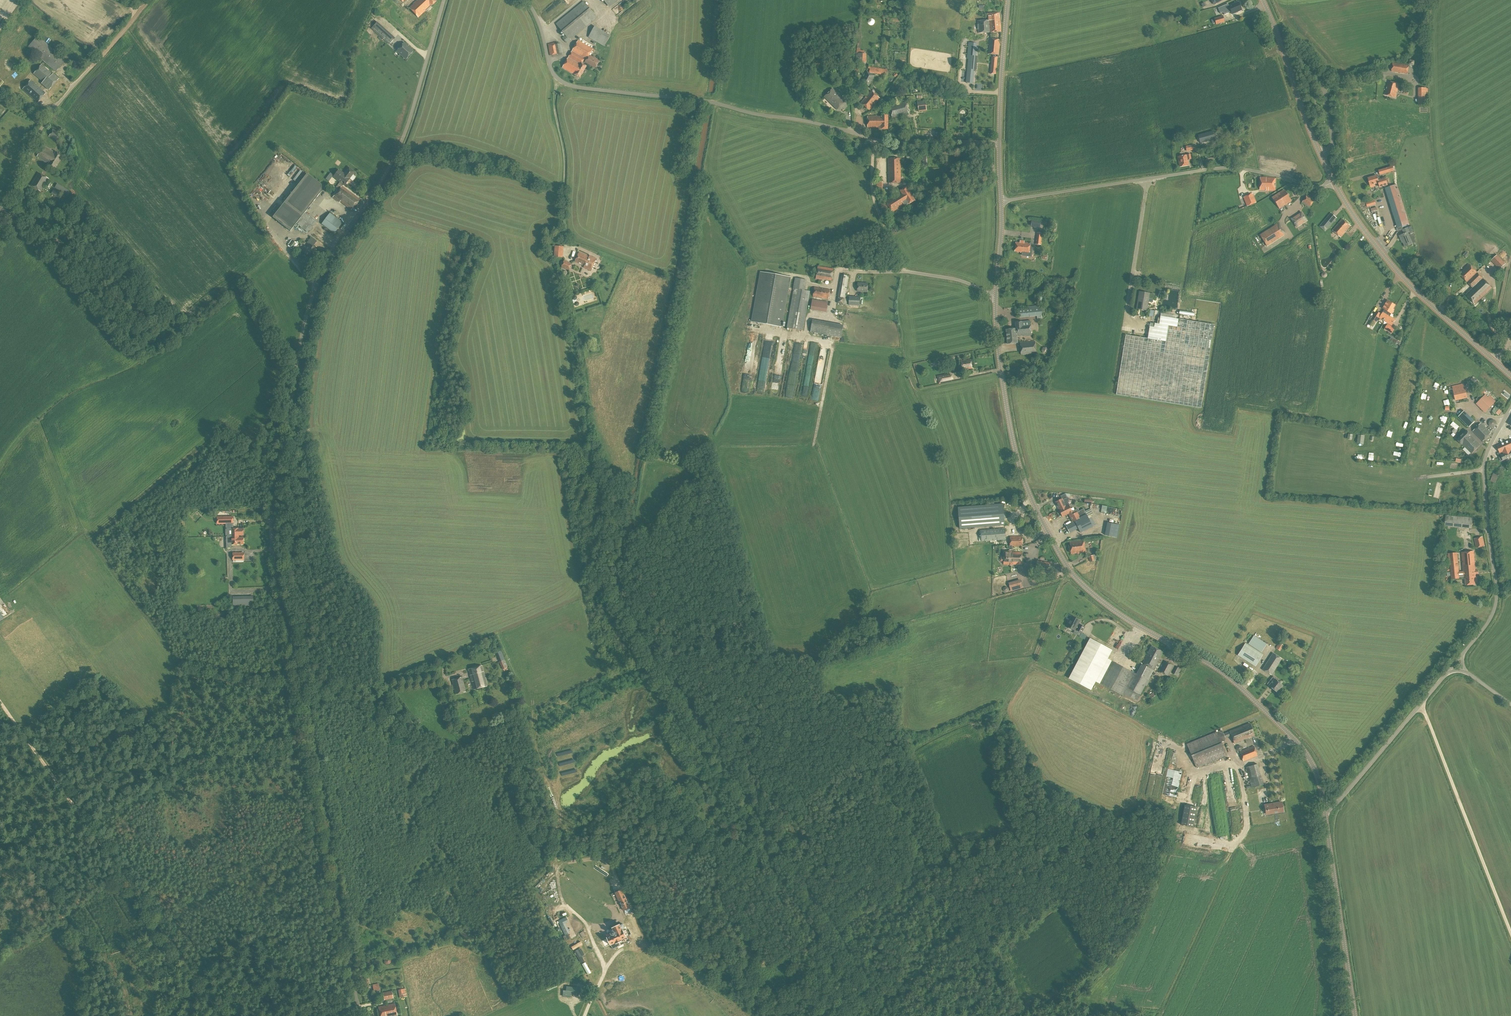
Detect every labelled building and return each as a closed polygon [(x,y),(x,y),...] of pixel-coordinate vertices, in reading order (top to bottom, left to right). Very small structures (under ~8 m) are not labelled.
[(436,1),(435,0),(417,0),(409,8),(418,17),(431,5),(431,6),(436,1)] [(566,43),(587,26),(597,17),(584,1),(556,24),(566,35),(563,38),(566,43)] [(1228,4),(1219,8),(1222,14),(1223,13),(1224,14),(1224,15),(1231,12),(1232,13),(1241,9),(1237,2),(1236,3),(1229,6),(1228,4)] [(988,20),(978,21),(979,33),(1001,31),(1000,13),(987,13),(988,20)] [(1216,24),(1225,22),(1223,16),(1214,18),(1216,24)] [(389,44),(395,38),(377,21),(371,28),(389,44)] [(604,46),(610,36),(595,26),(589,37),(604,46)] [(55,71),(65,60),(38,36),(28,47),(55,71)] [(999,55),(1000,39),(989,38),(988,54),(999,55)] [(563,67),(571,72),(580,77),(587,66),(582,63),(585,58),(587,60),(585,62),(595,68),(599,61),(589,55),(593,49),(578,40),(563,67)] [(413,51),(404,42),(396,51),(405,60),(413,51)] [(557,44),(557,42),(548,44),(550,55),(562,53),(561,44),(557,44)] [(973,83),(977,43),(969,42),(965,82),(973,83)] [(866,63),(867,54),(856,53),(855,62),(866,63)] [(1393,63),(1392,71),(1407,73),(1408,66),(1393,63)] [(53,74),(42,65),(34,74),(43,82),(42,84),(49,90),(59,78),(53,74)] [(869,85),(875,75),(867,71),(861,81),(869,85)] [(38,102),(46,93),(31,80),(23,89),(38,102)] [(1395,97),(1399,84),(1388,81),(1385,95),(1395,97)] [(837,109),(845,101),(832,88),(824,97),(837,109)] [(1426,88),(1418,88),(1418,105),(1427,105),(1426,92),(1428,92),(1428,88),(1426,88)] [(876,102),(880,98),(871,91),(861,103),(869,110),(876,102)] [(925,100),(917,101),(918,111),(927,110),(925,100)] [(892,118),(909,113),(906,102),(889,106),(892,118)] [(888,129),(888,115),(881,115),(881,116),(868,116),(867,127),(878,127),(878,129),(881,129),(888,129)] [(60,142),(64,136),(53,129),(49,136),(60,142)] [(1198,135),(1200,143),(1214,139),(1212,131),(1198,135)] [(1190,141),(1190,140),(1185,141),(1186,151),(1194,150),(1192,140),(1190,141)] [(37,157),(49,164),(48,165),(54,169),(62,156),(56,152),(55,153),(44,145),(37,157)] [(1191,154),(1187,155),(1178,156),(1179,166),(1189,164),(1188,160),(1192,159),(1191,154)] [(889,183),(901,183),(900,158),(888,158),(889,183)] [(1394,171),(1393,166),(1378,170),(1380,175),(1394,171)] [(350,178),(355,172),(349,167),(343,174),(338,170),(333,177),(340,182),(336,187),(339,189),(333,197),(339,202),(340,201),(352,210),(360,200),(342,186),(343,184),(344,185),(350,178)] [(41,191),(48,178),(38,172),(30,185),(41,191)] [(308,232),(317,221),(305,212),(321,191),(321,185),(307,173),(272,217),(290,231),(296,223),(308,232)] [(1375,181),(1380,179),(1379,176),(1377,177),(1377,175),(1368,178),(1371,187),(1375,186),(1375,184),(1376,183),(1375,181)] [(1275,190),(1275,178),(1260,177),(1260,190),(1275,190)] [(1380,187),(1387,184),(1385,178),(1380,179),(1375,181),(1376,183),(1379,183),(1380,187)] [(67,195),(70,191),(57,183),(55,188),(67,195)] [(1398,227),(1409,224),(1397,184),(1385,188),(1396,223),(1397,223),(1398,227)] [(261,185),(250,196),(252,198),(263,188),(261,185)] [(909,204),(915,200),(906,186),(900,190),(901,192),(886,201),(893,212),(904,205),(905,206),(908,204),(909,204)] [(58,198),(61,193),(54,189),(51,194),(58,198)] [(1279,208),(1291,201),(1284,190),(1279,193),(1272,197),(1279,208)] [(1247,206),(1256,202),(1252,194),(1244,197),(1247,206)] [(1309,208),(1314,199),(1307,194),(1302,202),(1309,208)] [(1296,227),(1307,220),(1301,211),(1290,218),(1296,227)] [(334,233),(340,225),(343,222),(330,213),(321,224),(334,233)] [(1322,224),(1327,229),(1337,218),(1331,213),(1322,224)] [(1341,237),(1350,226),(1342,219),(1333,230),(1341,237)] [(1267,245),(1283,235),(1277,224),(1260,235),(1267,245)] [(1402,240),(1405,247),(1412,244),(1408,233),(1409,232),(1410,234),(1414,232),(1412,226),(1403,230),(1404,234),(1399,236),(1401,240),(1402,240)] [(307,243),(309,244),(303,252),(310,257),(316,249),(313,247),(317,241),(311,237),(307,243)] [(1020,243),(1016,242),(1015,251),(1021,252),(1022,252),(1021,255),(1031,256),(1033,244),(1022,242),(1020,242),(1020,243)] [(563,258),(564,246),(555,246),(554,257),(563,258)] [(591,271),(596,259),(589,256),(589,257),(579,252),(575,262),(584,266),(584,268),(591,271)] [(1496,255),(1490,261),(1499,269),(1504,264),(1496,255)] [(569,270),(572,263),(564,260),(561,267),(569,270)] [(1467,282),(1477,272),(1469,264),(1459,274),(1467,282)] [(832,280),(834,269),(818,266),(816,279),(824,280),(825,279),(832,280)] [(782,327),(791,277),(760,272),(751,322),(782,327)] [(1482,297),(1492,287),(1477,272),(1467,282),(1473,288),(1466,294),(1475,304),(1482,297)] [(845,298),(847,289),(849,276),(842,275),(840,287),(838,297),(845,298)] [(805,314),(810,291),(804,290),(806,280),(795,278),(793,290),(794,290),(790,311),(787,328),(803,330),(806,314),(805,314)] [(868,292),(869,283),(858,283),(857,291),(868,292)] [(828,299),(830,290),(814,287),(813,296),(828,299)] [(1140,292),(1138,306),(1144,307),(1143,309),(1147,310),(1148,298),(1153,299),(1154,294),(1149,293),(1140,292)] [(860,306),(860,297),(849,296),(848,305),(860,306)] [(827,312),(828,302),(812,299),(810,310),(827,312)] [(1383,312),(1387,315),(1387,314),(1388,313),(1389,314),(1390,314),(1391,313),(1392,313),(1394,310),(1393,309),(1396,304),(1388,300),(1383,308),(1385,310),(1384,312),(1383,312)] [(1042,315),(1041,308),(1041,305),(1028,306),(1029,309),(1019,310),(1019,318),(1037,316),(1037,319),(1042,319),(1042,315)] [(1376,322),(1381,314),(1376,311),(1372,319),(1376,322)] [(1390,314),(1389,314),(1388,313),(1387,314),(1387,315),(1383,312),(1380,318),(1392,325),(1395,319),(1389,316),(1390,314)] [(1203,406),(1214,323),(1161,315),(1159,323),(1155,323),(1154,328),(1150,328),(1148,338),(1126,335),(1118,394),(1203,406)] [(841,338),(844,325),(812,319),(810,332),(841,338)] [(1017,343),(1017,336),(1031,334),(1030,320),(1015,322),(1016,328),(1006,329),(1007,344),(1017,343)] [(1388,324),(1385,329),(1389,331),(1391,333),(1392,333),(1395,328),(1388,324)] [(1021,355),(1036,353),(1035,341),(1020,343),(1021,355)] [(962,370),(972,368),(971,359),(961,361),(962,370)] [(937,376),(939,384),(952,382),(950,373),(937,376)] [(763,393),(766,379),(760,377),(757,392),(763,393)] [(1455,400),(1467,397),(1464,384),(1452,386),(1455,400)] [(1476,404),(1485,412),(1494,403),(1485,395),(1476,404)] [(1469,427),(1475,421),(1464,410),(1458,416),(1469,427)] [(1483,441),(1491,433),(1481,423),(1473,431),(1483,441)] [(1472,454),(1480,445),(1473,438),(1474,438),(1471,436),(1472,435),(1467,431),(1458,441),(1462,445),(1463,444),(1472,454)] [(1497,446),(1500,453),(1498,453),(1501,461),(1503,460),(1510,457),(1510,439),(1497,446)] [(1068,505),(1069,505),(1070,505),(1068,501),(1069,499),(1068,497),(1071,496),(1070,494),(1065,493),(1060,496),(1062,499),(1055,502),(1059,510),(1063,508),(1068,505)] [(960,528),(1004,525),(1003,504),(958,507),(960,528)] [(1072,511),(1069,505),(1068,505),(1063,508),(1059,510),(1062,516),(1069,513),(1073,521),(1074,521),(1075,522),(1066,526),(1070,533),(1078,528),(1080,532),(1092,526),(1084,509),(1079,511),(1077,509),(1072,511)] [(1472,528),(1473,518),(1446,515),(1445,525),(1472,528)] [(226,537),(231,536),(239,536),(239,535),(243,535),(243,528),(238,528),(233,528),(233,516),(217,517),(217,524),(226,524),(226,529),(226,537)] [(1005,529),(980,530),(981,541),(1006,539),(1005,529)] [(231,536),(226,537),(226,548),(232,548),(231,545),(244,544),(243,544),(243,537),(239,537),(239,536),(231,536)] [(1011,549),(1012,548),(1012,546),(1022,546),(1022,537),(1010,536),(1010,546),(1009,546),(1009,549),(1011,549)] [(1476,548),(1485,546),(1483,536),(1474,538),(1476,548)] [(1071,554),(1086,552),(1084,540),(1069,542),(1071,554)] [(1001,562),(1003,562),(1003,564),(1022,564),(1022,552),(1012,552),(1012,548),(1011,549),(1009,549),(1009,551),(1003,551),(1003,556),(1001,556),(1000,557),(1000,561),(1001,562)] [(1476,577),(1474,561),(1474,556),(1474,551),(1462,552),(1463,571),(1459,572),(1457,553),(1448,553),(1449,562),(1450,562),(1451,579),(1465,578),(1466,585),(1475,584),(1475,581),(1477,581),(1477,577),(1476,577)] [(1048,572),(1050,563),(1037,561),(1036,569),(1048,572)] [(1020,579),(1008,582),(1011,591),(1023,588),(1020,579)] [(233,596),(233,605),(253,606),(253,597),(233,596)] [(1078,624),(1079,620),(1072,616),(1070,620),(1069,620),(1068,623),(1067,626),(1069,627),(1068,628),(1072,630),(1072,629),(1074,630),(1075,629),(1077,630),(1081,633),(1084,627),(1080,624),(1079,625),(1078,624)] [(1261,653),(1267,644),(1254,635),(1248,644),(1261,653)] [(1137,674),(1134,673),(1112,661),(1108,659),(1112,650),(1090,638),(1068,679),(1084,686),(1091,690),(1096,681),(1100,684),(1122,695),(1123,693),(1137,701),(1140,694),(1145,685),(1147,686),(1151,678),(1149,677),(1153,670),(1153,668),(1154,668),(1159,659),(1163,651),(1152,646),(1148,653),(1143,663),(1143,664),(1142,664),(1137,674)] [(1255,666),(1263,654),(1246,643),(1238,655),(1255,666)] [(504,660),(501,650),(496,652),(499,662),(502,670),(508,667),(505,659),(504,660)] [(1271,675),(1282,659),(1274,653),(1263,669),(1271,675)] [(1167,676),(1173,665),(1164,661),(1159,671),(1167,676)] [(474,689),(487,686),(483,672),(482,666),(469,669),(470,675),(474,689)] [(1178,676),(1179,675),(1182,669),(1176,667),(1173,673),(1178,676)] [(1272,688),(1277,681),(1278,680),(1273,676),(1267,684),(1271,687),(1271,688),(1272,688)] [(455,694),(466,691),(462,677),(450,680),(455,694)] [(1277,681),(1272,688),(1277,692),(1283,686),(1277,681)] [(1151,701),(1157,696),(1153,692),(1148,697),(1151,701)] [(1212,706),(1177,721),(1196,767),(1226,755),(1221,742),(1226,740),(1225,738),(1231,735),(1234,743),(1254,735),(1249,723),(1223,734),(1212,706)] [(1243,761),(1257,755),(1254,746),(1240,751),(1243,761)] [(1247,771),(1251,788),(1252,788),(1263,785),(1258,764),(1246,767),(1246,768),(1245,769),(1246,771),(1247,771)] [(1177,797),(1182,772),(1168,769),(1162,794),(1177,797)] [(1266,814),(1283,812),(1281,802),(1265,805),(1266,814)] [(1193,827),(1197,807),(1184,805),(1180,825),(1193,827)] [(630,910),(621,892),(614,895),(623,913),(630,910)] [(558,921),(565,935),(568,934),(563,924),(564,921),(567,920),(566,917),(558,921)] [(622,924),(619,926),(619,925),(612,930),(614,933),(613,933),(611,934),(611,936),(612,937),(613,937),(608,941),(612,948),(617,945),(618,946),(624,942),(623,941),(628,938),(623,931),(622,930),(625,928),(622,924)] [(384,1000),(393,998),(392,991),(383,993),(384,1000)] [(397,1015),(394,1004),(379,1007),(380,1015),(391,1015),(397,1015)]
